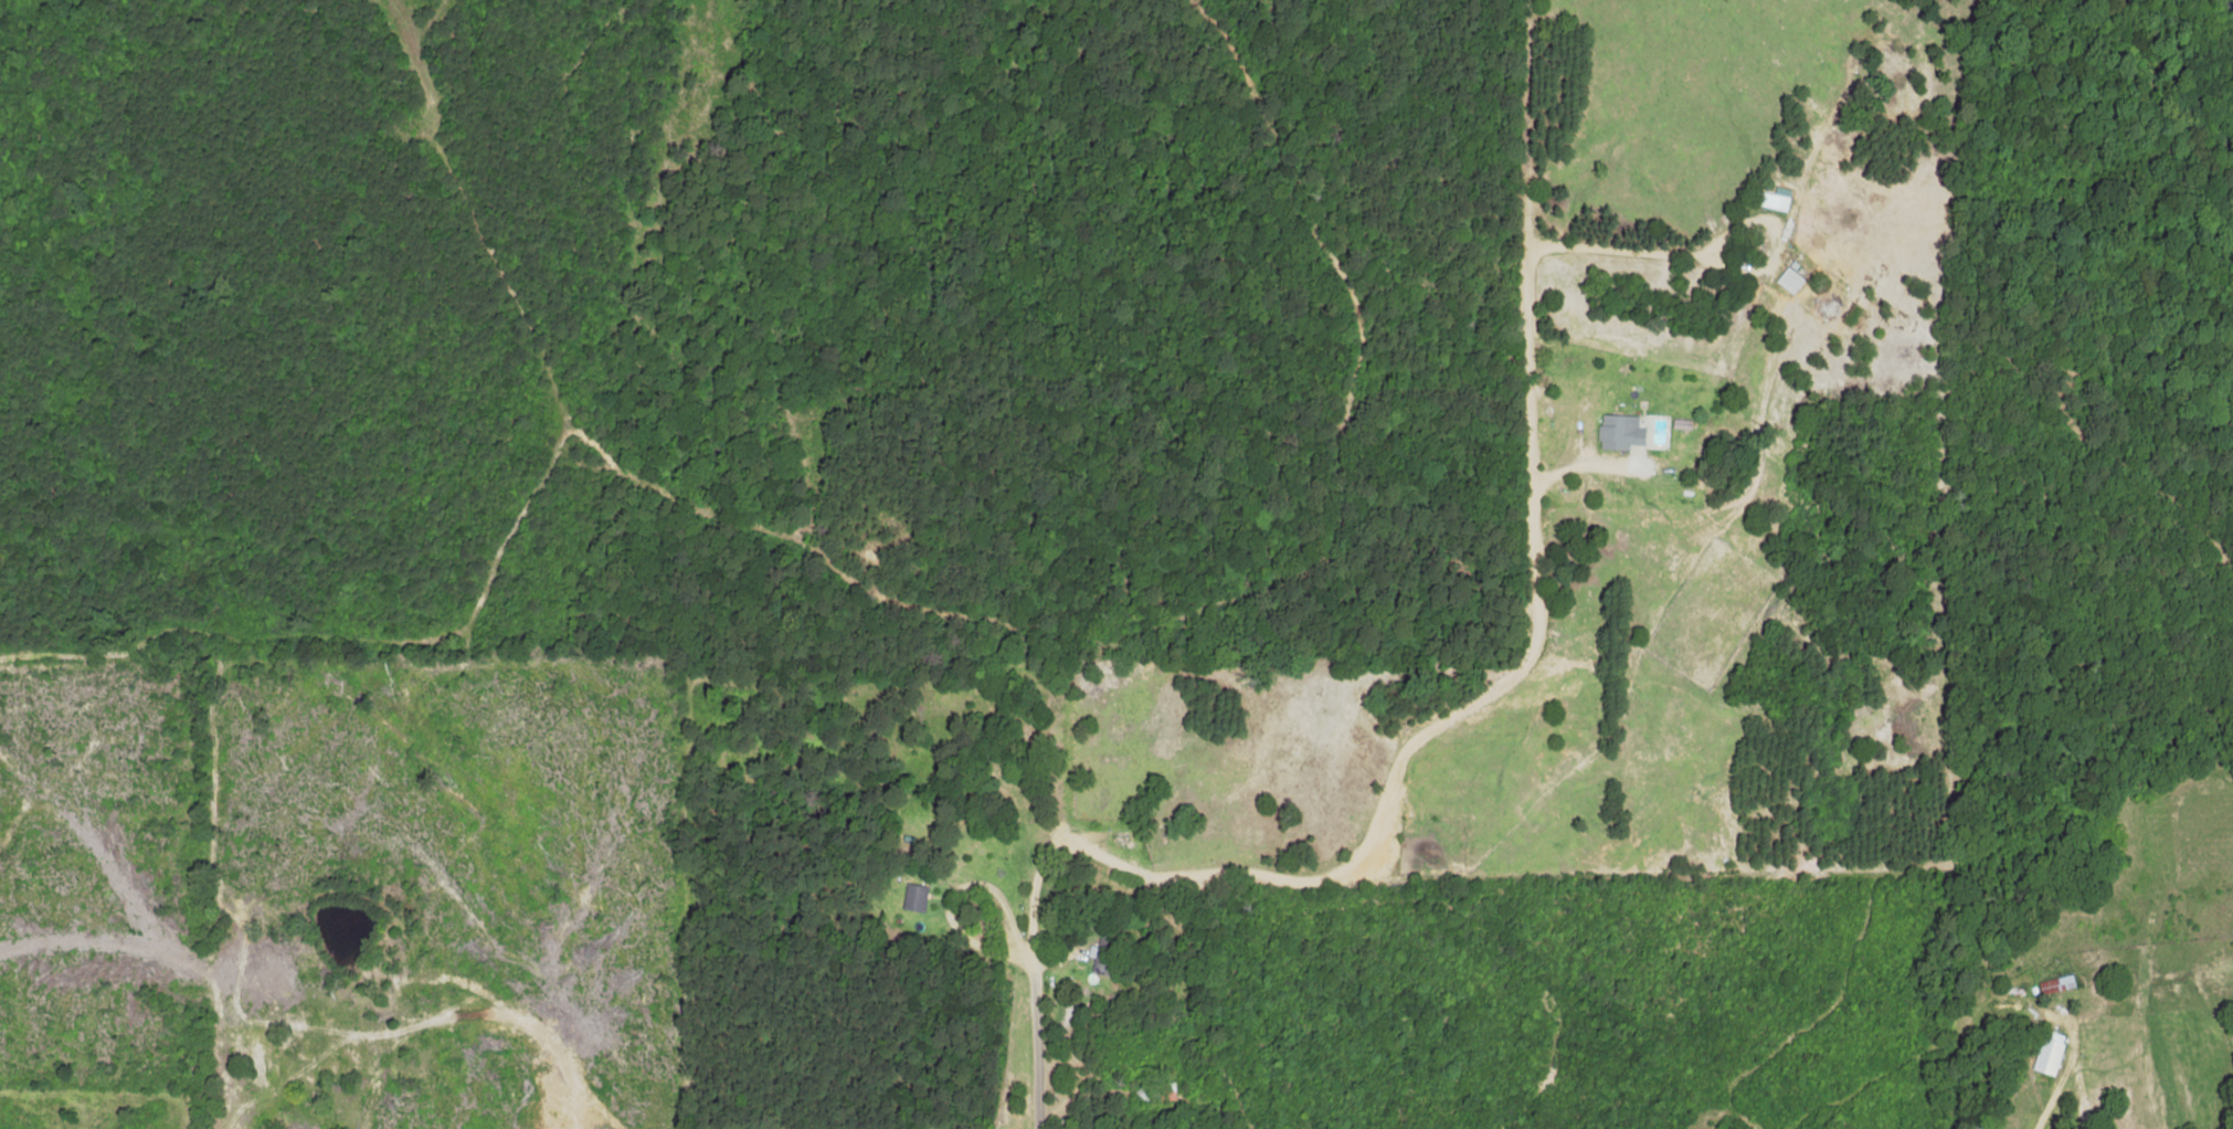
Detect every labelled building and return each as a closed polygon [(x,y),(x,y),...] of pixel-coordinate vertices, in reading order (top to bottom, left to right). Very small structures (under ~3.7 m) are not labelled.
[(1786,211),(1791,189),(1775,185),(1773,193),(1758,190),(1755,205),(1786,211)] [(1799,265),(1792,259),(1775,280),(1793,294),(1805,279),(1794,271),(1799,265)] [(1598,449),(1629,450),(1629,445),(1644,445),(1645,427),(1638,427),(1638,415),(1599,414),(1598,449)] [(925,911),(928,886),(905,883),(902,909),(925,911)] [(1094,958),(1092,973),(1111,975),(1115,940),(1098,938),(1097,946),(1090,945),(1088,957),(1094,958)] [(2042,996),(2075,987),(2072,974),(2038,983),(2042,996)] [(2053,1076),(2066,1037),(2044,1030),(2032,1069),(2053,1076)]
